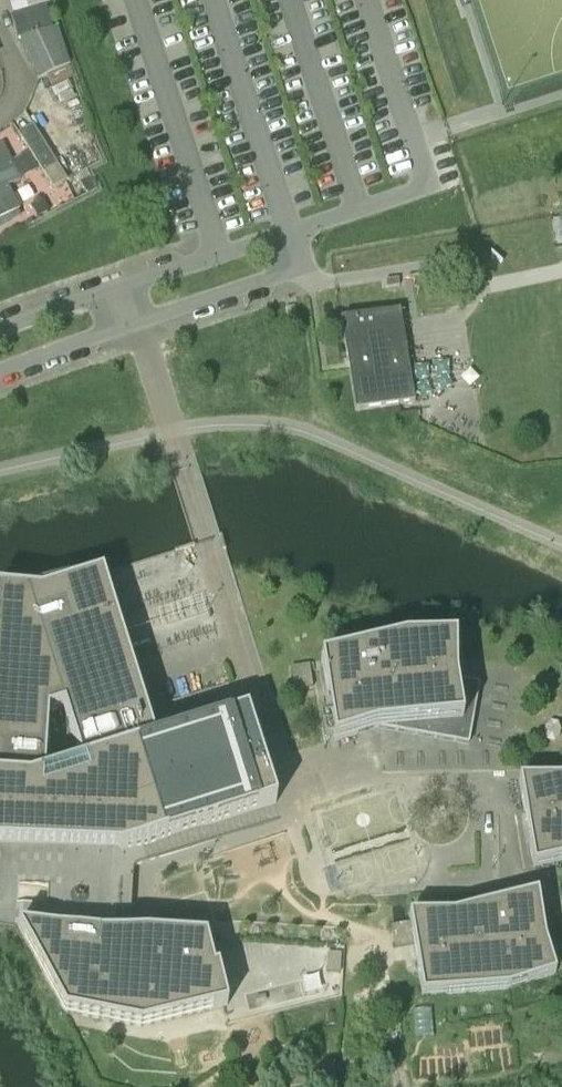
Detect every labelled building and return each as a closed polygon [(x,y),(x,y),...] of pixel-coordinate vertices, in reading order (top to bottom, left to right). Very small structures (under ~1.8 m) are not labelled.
[(38,81),(70,68),(50,7),(13,18),(19,41),(20,40),(38,80),(38,81)] [(53,190),(67,181),(32,126),(18,134),(53,190)] [(19,208),(8,185),(19,180),(2,146),(0,147),(0,218),(19,208)] [(387,288),(399,286),(398,279),(385,281),(387,288)] [(355,413),(413,403),(399,312),(340,321),(355,413)] [(0,591),(0,843),(59,846),(90,847),(127,849),(276,804),(244,695),(149,726),(142,703),(102,574),(40,594),(0,591)] [(321,660),(334,742),(376,728),(469,745),(480,684),(456,679),(455,639),(405,640),(321,660)] [(295,664),(297,685),(314,683),(312,663),(295,664)] [(519,779),(533,868),(561,860),(561,776),(519,779)] [(126,868),(127,849),(90,847),(59,846),(56,894),(54,928),(123,932),(126,868)] [(419,979),(422,996),(509,989),(556,974),(549,952),(545,940),(538,894),(496,906),(454,913),(409,915),(419,979)] [(394,922),(396,940),(411,938),(409,920),(394,922)] [(206,937),(123,932),(54,928),(18,926),(65,1013),(141,1027),(223,1007),(227,1006),(218,968),(214,969),(206,937)]
